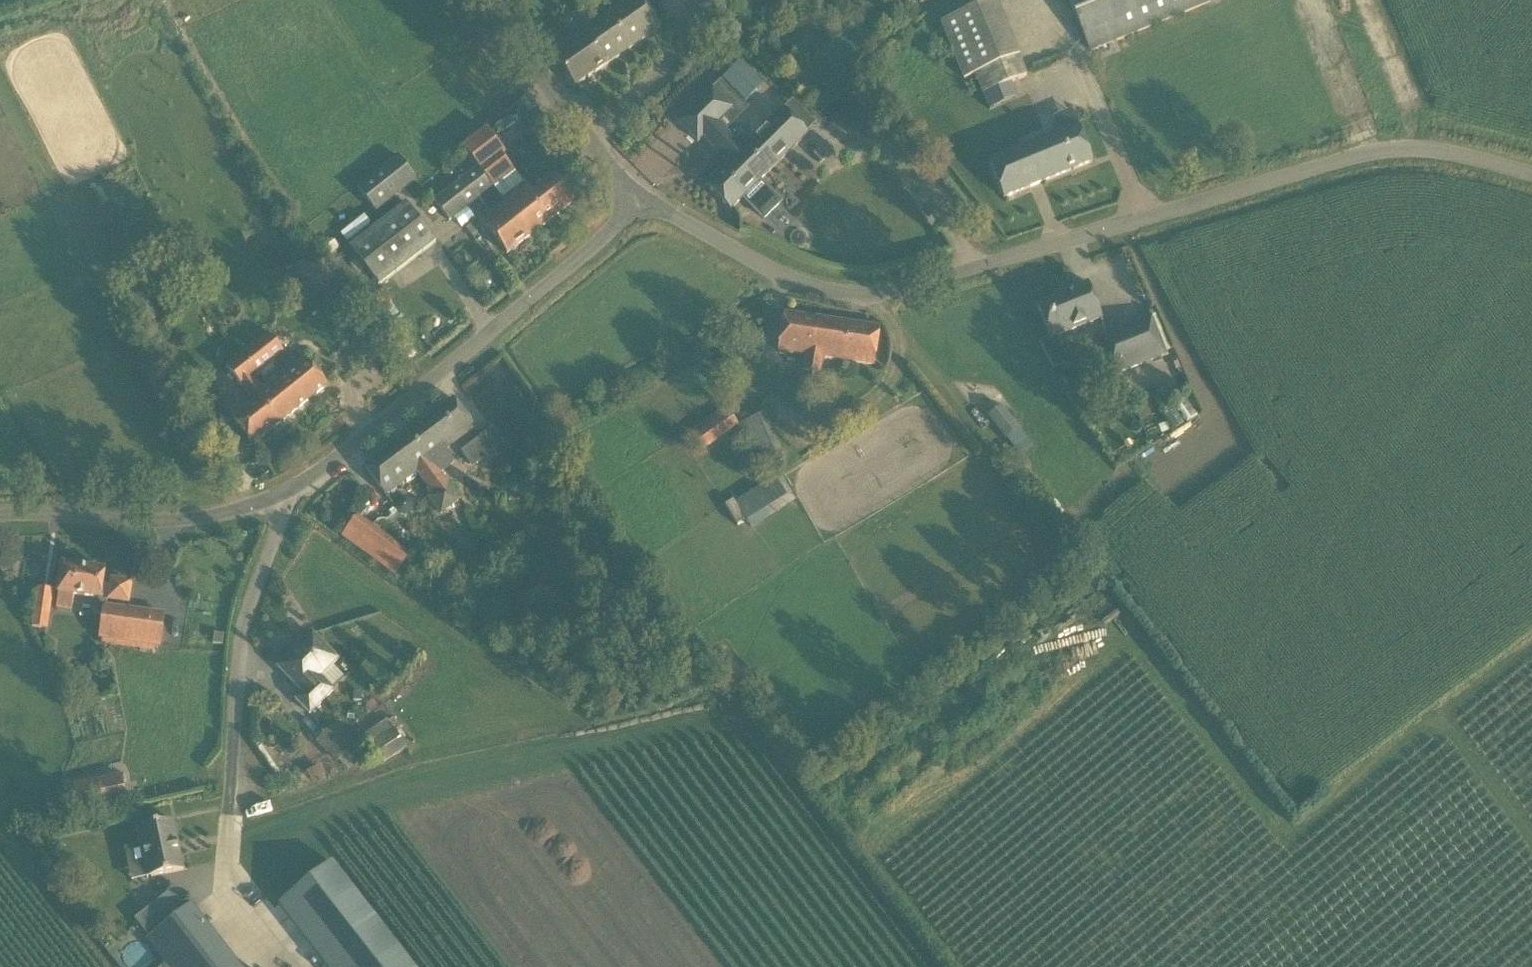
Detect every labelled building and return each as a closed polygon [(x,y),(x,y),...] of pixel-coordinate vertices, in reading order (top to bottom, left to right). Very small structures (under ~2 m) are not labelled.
[(591,76),(660,28),(640,0),(629,0),(595,24),(591,17),(573,30),(578,37),(552,55),(575,88),(591,76)] [(940,23),(964,79),(974,75),(983,95),(1026,77),(1018,58),(1019,57),(995,0),(994,0),(940,23)] [(1089,52),(1215,0),(1068,0),(1089,52)] [(739,63),(721,82),(743,105),(762,86),(739,63)] [(702,138),(718,153),(728,163),(705,185),(730,210),(807,135),(784,111),(744,150),(717,123),(731,109),(712,89),(678,122),(697,143),(702,138)] [(1077,123),(1027,144),(1042,183),(1092,162),(1077,123)] [(462,148),(477,167),(493,188),(512,174),(500,159),(506,155),(486,130),(462,148)] [(1027,144),(988,159),(1004,198),(1042,183),(1027,144)] [(416,180),(397,157),(357,189),(376,212),(416,180)] [(434,201),(450,222),(454,218),(479,199),(488,211),(479,219),(494,239),(507,254),(530,236),(502,200),(493,188),(477,167),(434,201)] [(530,236),(573,202),(553,177),(531,194),(523,184),(502,200),(530,236)] [(436,242),(405,203),(347,248),(378,287),(436,242)] [(344,242),(368,224),(362,216),(338,234),(344,242)] [(1101,319),(1087,284),(1052,298),(1053,301),(1037,307),(1048,337),(1039,341),(1053,370),(1067,365),(1056,337),(1101,319)] [(820,374),(822,361),(823,356),(855,361),(854,364),(874,366),(877,348),(880,328),(784,313),(781,333),(778,351),(808,356),(805,372),(809,373),(808,378),(814,379),(815,373),(820,374)] [(1110,379),(1166,356),(1151,318),(1094,340),(1110,379)] [(250,347),(226,367),(256,404),(234,421),(240,429),(253,445),(327,386),(314,371),(304,358),(263,391),(254,379),(284,355),(267,333),(250,347)] [(409,434),(440,475),(455,463),(445,450),(474,428),(465,416),(453,400),(409,434)] [(1006,439),(1019,428),(1001,406),(988,417),(1006,439)] [(685,436),(697,453),(736,426),(725,409),(685,436)] [(784,461),(763,415),(738,426),(758,473),(784,461)] [(460,501),(440,475),(409,434),(364,467),(376,483),(384,495),(415,472),(432,494),(426,498),(440,516),(460,501)] [(472,468),(491,451),(478,437),(459,453),(472,468)] [(733,501),(725,506),(738,526),(745,521),(747,523),(786,497),(774,478),(734,503),(733,501)] [(395,577),(410,556),(355,517),(340,539),(395,577)] [(104,571),(62,564),(59,583),(58,583),(56,592),(58,592),(58,594),(60,595),(57,610),(71,613),(74,597),(100,601),(101,596),(108,597),(108,600),(128,603),(130,583),(111,580),(110,587),(102,586),(104,571)] [(30,628),(47,631),(53,591),(36,589),(30,628)] [(104,607),(103,617),(100,639),(159,647),(164,615),(104,607)] [(338,660),(314,636),(301,649),(302,650),(294,657),(291,654),(278,667),(303,693),(296,700),(310,714),(324,700),(332,692),(319,679),(338,660)] [(353,693),(353,701),(362,701),(362,693),(353,693)] [(407,749),(386,720),(364,735),(384,765),(407,749)] [(79,814),(127,804),(122,777),(73,787),(79,814)] [(145,877),(164,874),(183,870),(173,821),(136,829),(145,877)] [(285,843),(309,873),(300,881),(368,966),(420,966),(441,950),(353,839),(338,851),(314,821),(285,843)] [(147,940),(166,964),(162,966),(239,966),(191,906),(147,940)]
